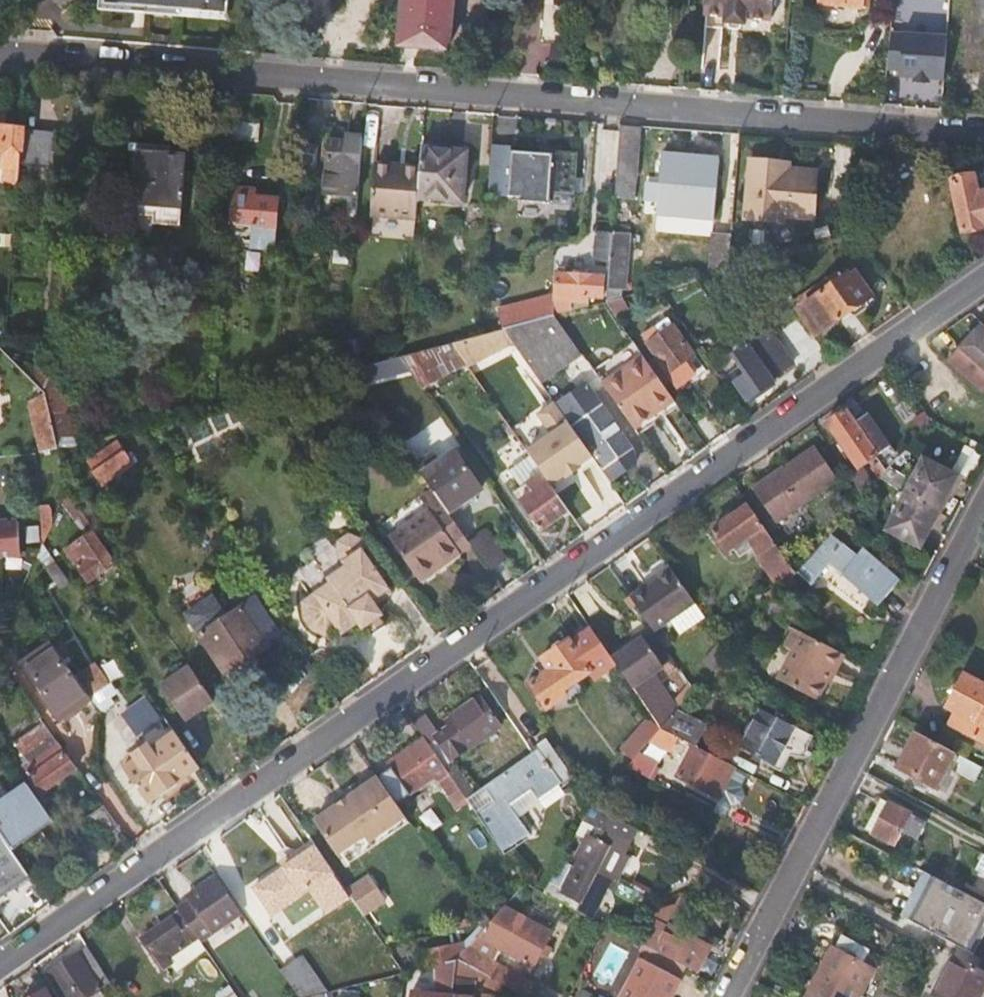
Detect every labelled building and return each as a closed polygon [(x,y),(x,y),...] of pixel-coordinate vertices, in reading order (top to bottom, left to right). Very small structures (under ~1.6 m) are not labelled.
[(134,10),(134,5),(110,2),(110,0),(101,0),(100,12),(133,15),(134,10)] [(110,2),(134,5),(134,10),(200,15),(200,9),(231,11),(231,0),(110,0),(110,2)] [(399,44),(446,48),(450,0),(403,0),(399,44)] [(702,14),(725,16),(724,21),(744,23),(745,17),(771,19),(773,0),(703,0),(702,14)] [(724,29),(724,21),(725,16),(702,14),(702,28),(724,29)] [(947,37),(889,31),(886,68),(901,70),(900,77),(914,78),(914,82),(929,83),(930,80),(943,81),(947,37)] [(259,125),(234,122),(232,140),(258,142),(259,125)] [(635,168),(639,127),(619,125),(618,140),(622,140),(620,167),(619,182),(634,183),(635,168)] [(20,183),(22,168),(26,128),(24,128),(0,126),(0,165),(3,166),(1,182),(20,183)] [(58,132),(26,128),(22,168),(55,172),(58,132)] [(325,194),(357,197),(362,138),(345,136),(344,142),(330,142),(325,194)] [(435,145),(420,144),(418,166),(416,194),(460,197),(465,142),(436,139),(435,145)] [(492,147),(490,196),(574,200),(574,191),(551,190),(553,149),(492,147)] [(724,153),(669,148),(665,184),(721,188),(724,153)] [(185,155),(136,151),(131,212),(153,215),(152,222),(180,224),(185,155)] [(816,169),(786,166),(775,165),(774,161),(750,159),(746,217),(786,220),(786,214),(812,216),(816,169)] [(418,166),(391,165),(390,172),(374,171),(371,215),(414,217),(416,194),(418,166)] [(951,181),(961,233),(983,228),(983,193),(977,194),(974,176),(951,181)] [(634,183),(619,182),(617,196),(632,198),(634,183)] [(237,187),(237,190),(233,190),(230,224),(253,226),(251,247),(272,249),(276,198),(249,195),(249,188),(237,187)] [(594,260),(608,261),(609,250),(611,233),(596,232),(594,260)] [(611,233),(609,250),(608,261),(607,276),(605,301),(623,296),(626,251),(628,234),(611,232),(611,233)] [(712,238),(709,272),(728,267),(730,239),(712,238)] [(497,310),(502,328),(503,328),(553,314),(553,301),(584,302),(584,297),(600,297),(602,276),(544,272),(544,286),(553,287),(553,294),(497,310)] [(837,274),(827,281),(831,286),(805,303),(824,329),(871,296),(856,274),(850,277),(847,274),(841,278),(837,274)] [(628,309),(623,296),(605,301),(616,317),(628,309)] [(824,329),(805,303),(794,311),(812,337),(824,329)] [(539,381),(579,352),(553,314),(503,328),(539,381)] [(663,385),(671,379),(668,374),(693,355),(668,319),(643,337),(656,357),(648,363),(663,385)] [(974,327),(946,358),(979,389),(983,383),(983,336),(974,327)] [(731,356),(743,375),(733,382),(747,402),(773,384),(773,380),(794,366),(776,339),(753,354),(746,345),(731,356)] [(420,387),(463,361),(450,342),(402,356),(399,356),(404,364),(420,387)] [(354,378),(404,364),(399,356),(349,370),(354,378)] [(663,385),(648,363),(643,356),(623,370),(618,365),(598,379),(636,434),(678,406),(663,385)] [(19,366),(46,393),(48,376),(48,371),(25,362),(20,366),(19,366)] [(59,377),(48,376),(46,393),(58,394),(59,377)] [(591,392),(565,410),(604,467),(630,449),(591,392)] [(50,412),(47,398),(30,400),(41,450),(58,447),(55,437),(50,412)] [(865,473),(855,481),(865,495),(876,481),(887,468),(897,457),(855,401),(825,423),(857,467),(860,466),(865,473)] [(69,411),(50,412),(55,437),(75,435),(69,411)] [(141,460),(125,437),(93,459),(108,481),(141,460)] [(981,454),(965,446),(953,470),(970,479),(981,454)] [(836,482),(814,450),(781,473),(778,470),(752,489),(776,524),(836,482)] [(552,451),(534,463),(558,499),(574,490),(576,493),(596,480),(585,462),(581,464),(578,461),(572,465),(563,452),(556,456),(552,451)] [(429,452),(413,463),(432,490),(435,495),(446,511),(478,489),(452,452),(436,462),(429,452)] [(539,532),(568,512),(558,499),(534,463),(527,454),(506,469),(518,486),(512,491),(520,501),(518,503),(539,532)] [(952,476),(923,461),(890,529),(920,544),(952,476)] [(859,469),(851,475),(855,481),(865,473),(860,466),(857,467),(859,469)] [(902,475),(887,468),(876,481),(895,491),(902,475)] [(417,499),(421,505),(435,495),(432,490),(417,499)] [(440,559),(444,563),(470,545),(446,511),(435,495),(421,505),(425,511),(386,538),(413,578),(440,559)] [(794,575),(778,550),(747,506),(712,531),(726,551),(745,538),(758,556),(782,589),(794,575)] [(19,553),(16,515),(0,516),(0,555),(19,553)] [(65,551),(84,578),(94,571),(98,576),(114,565),(92,533),(65,551)] [(361,551),(365,548),(359,540),(347,534),(335,543),(336,556),(342,564),(361,551)] [(855,561),(828,536),(795,574),(794,575),(808,588),(827,567),(874,610),(897,585),(863,553),(855,561)] [(487,537),(472,548),(487,570),(503,559),(487,537)] [(313,597),(301,605),(302,621),(311,632),(325,636),(337,628),(341,634),(357,622),(361,628),(364,627),(378,617),(381,615),(373,605),(390,593),(379,578),(384,575),(370,555),(366,558),(361,551),(342,564),(345,568),(348,573),(330,585),(313,597)] [(63,587),(70,583),(48,552),(42,557),(63,587)] [(416,583),(444,563),(440,559),(413,578),(416,583)] [(652,583),(629,599),(652,633),(670,620),(680,635),(702,620),(693,605),(668,567),(649,579),(652,583)] [(327,581),(330,585),(348,573),(345,568),(327,581)] [(88,583),(98,576),(94,571),(84,578),(88,583)] [(649,579),(626,595),(629,599),(652,583),(649,579)] [(226,620),(210,599),(185,617),(224,674),(265,645),(264,643),(277,633),(254,601),(226,620)] [(364,627),(371,636),(385,627),(378,617),(364,627)] [(562,692),(610,657),(589,627),(568,642),(567,640),(541,659),(548,670),(528,684),(546,709),(564,697),(562,692)] [(839,670),(846,655),(796,629),(788,646),(795,650),(780,681),(820,701),(836,669),(839,670)] [(642,639),(612,660),(659,729),(675,711),(650,675),(661,667),(642,639)] [(56,721),(89,698),(108,685),(95,666),(76,679),(51,645),(20,668),(56,721)] [(5,664),(0,667),(0,676),(7,686),(16,680),(5,664)] [(184,724),(214,703),(188,666),(158,687),(184,724)] [(963,674),(946,708),(955,713),(950,724),(983,742),(983,685),(963,674)] [(93,705),(89,698),(56,721),(61,727),(93,705)] [(424,718),(413,725),(424,740),(434,755),(443,767),(497,728),(476,698),(444,721),(448,728),(437,736),(424,718)] [(793,725),(761,709),(742,747),(773,763),(793,725)] [(706,725),(675,711),(659,729),(676,737),(693,746),(695,747),(706,725)] [(622,749),(633,758),(638,753),(649,740),(659,729),(648,719),(622,749)] [(74,771),(42,723),(14,743),(29,764),(25,767),(42,793),(74,771)] [(669,750),(676,737),(659,729),(649,740),(669,750)] [(933,787),(952,752),(915,732),(897,768),(933,787)] [(162,741),(149,750),(147,748),(143,749),(145,754),(123,770),(148,805),(188,778),(199,770),(174,733),(162,741)] [(423,784),(429,779),(437,781),(438,781),(447,774),(443,767),(434,755),(424,740),(387,765),(390,771),(378,779),(392,799),(404,791),(408,797),(424,786),(423,784)] [(547,742),(533,752),(543,766),(558,787),(572,777),(547,742)] [(738,786),(745,772),(695,747),(693,746),(677,777),(711,794),(718,798),(728,803),(730,804),(738,803),(742,795),(740,787),(738,786)] [(533,752),(532,752),(528,755),(538,769),(543,766),(533,752)] [(658,763),(638,753),(633,758),(625,768),(649,780),(658,763)] [(558,787),(543,766),(538,769),(528,755),(471,796),(466,800),(467,802),(468,803),(503,853),(529,836),(509,807),(530,792),(537,802),(558,787)] [(454,771),(448,775),(452,781),(458,777),(454,771)] [(342,795),(343,797),(347,803),(331,814),(317,824),(340,856),(342,854),(349,864),(409,823),(392,799),(378,779),(373,773),(342,795)] [(448,775),(447,774),(438,781),(458,809),(467,802),(466,800),(452,781),(448,775)] [(452,781),(466,800),(471,796),(458,777),(452,781)] [(0,807),(0,833),(9,846),(51,818),(29,787),(0,807)] [(327,807),(331,814),(347,803),(343,797),(327,807)] [(728,803),(718,798),(711,812),(721,817),(728,803)] [(924,823),(888,803),(872,834),(893,845),(899,833),(915,840),(924,823)] [(105,844),(122,833),(105,808),(88,820),(105,844)] [(577,854),(579,855),(583,858),(578,869),(573,867),(567,863),(560,866),(546,895),(589,917),(605,886),(612,889),(628,858),(623,855),(629,842),(592,824),(577,854)] [(328,914),(350,898),(311,843),(282,864),(285,869),(255,890),(273,916),(311,890),(328,914)] [(11,876),(3,865),(13,858),(5,848),(0,852),(0,884),(11,876)] [(579,855),(573,867),(578,869),(583,858),(579,855)] [(186,903),(177,909),(179,913),(197,938),(199,940),(239,912),(214,877),(183,898),(186,903)] [(366,877),(346,891),(364,916),(384,902),(366,877)] [(983,933),(983,903),(937,878),(913,923),(973,953),(983,933)] [(651,907),(649,912),(647,916),(650,917),(676,931),(690,904),(677,897),(673,905),(651,907)] [(484,929),(476,938),(467,948),(463,953),(456,960),(491,979),(504,985),(526,996),(534,982),(493,961),(499,950),(521,961),(518,966),(530,972),(539,954),(544,945),(551,932),(503,907),(490,922),(484,929)] [(649,912),(640,907),(626,936),(635,940),(647,916),(649,912)] [(480,908),(472,913),(481,925),(484,929),(490,922),(480,908)] [(168,959),(197,938),(179,913),(142,938),(164,971),(172,965),(168,959)] [(657,936),(651,948),(696,971),(708,947),(676,931),(650,917),(644,929),(657,936)] [(807,996),(857,996),(878,956),(867,950),(874,937),(846,922),(839,935),(807,996)] [(197,938),(168,959),(172,965),(176,972),(206,951),(199,940),(197,938)] [(456,960),(463,953),(460,941),(418,952),(423,969),(435,966),(437,995),(412,993),(411,996),(452,996),(456,960)] [(550,948),(544,945),(539,954),(546,957),(550,948)] [(110,984),(87,948),(47,975),(61,996),(104,996),(100,991),(110,984)] [(276,965),(299,996),(303,996),(320,985),(297,951),(276,965)] [(952,956),(932,994),(938,996),(983,996),(983,973),(952,956)] [(639,959),(619,996),(670,996),(679,979),(639,959)] [(474,981),(487,984),(491,979),(456,960),(452,996),(472,996),(474,981)] [(217,996),(238,996),(228,982),(214,993),(217,996)] [(581,989),(577,996),(590,996),(592,994),(581,989)]
